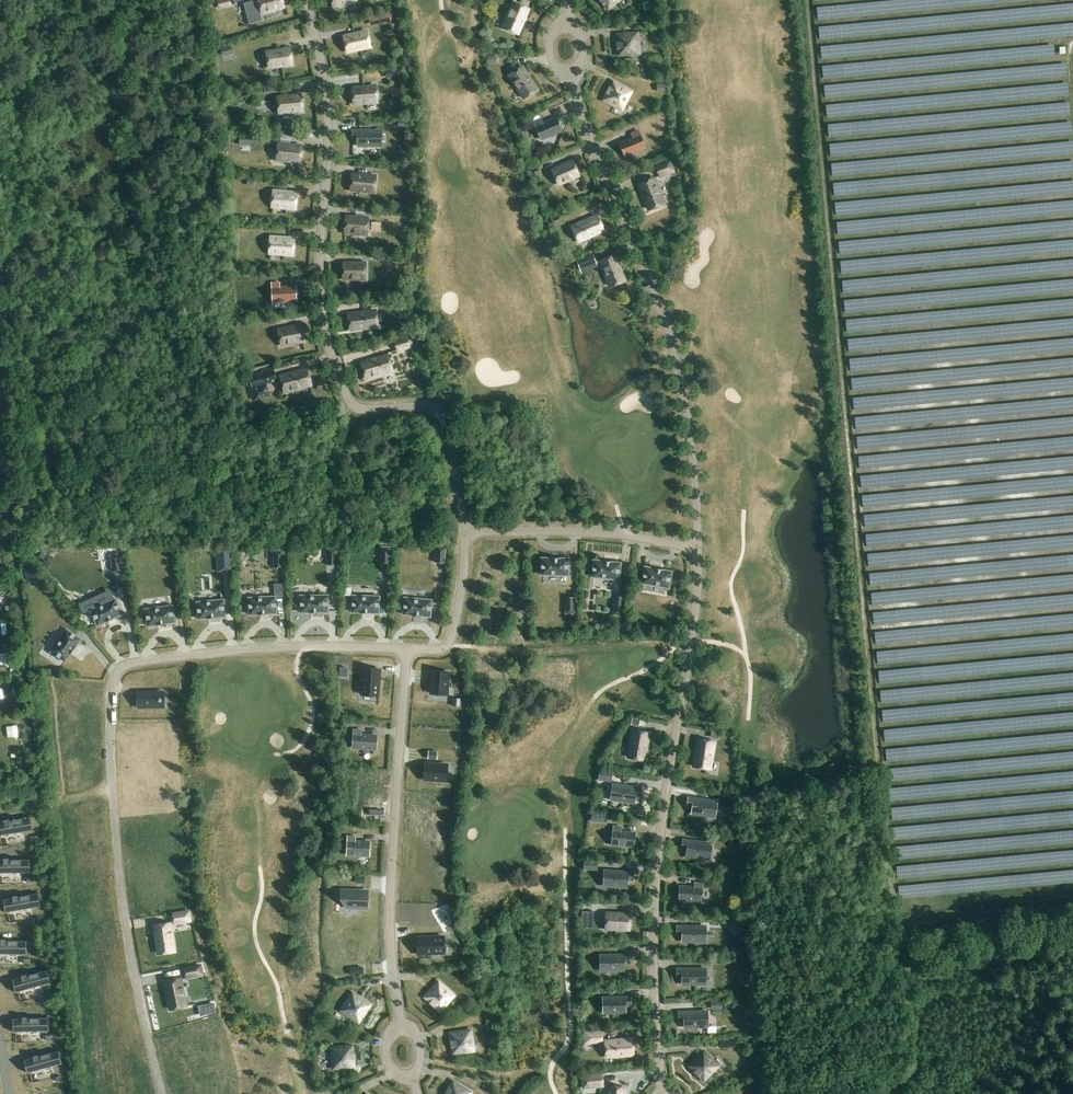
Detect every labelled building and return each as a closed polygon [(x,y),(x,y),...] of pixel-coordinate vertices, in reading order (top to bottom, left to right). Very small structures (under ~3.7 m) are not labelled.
[(202,14),(215,12),(213,0),(200,0),(202,14)] [(218,10),(231,7),(229,0),(219,0),(216,1),(218,10)] [(258,0),(243,5),(249,25),(261,21),(258,12),(260,11),(261,13),(283,7),(281,0),(258,0)] [(618,0),(601,0),(608,9),(618,0)] [(514,2),(503,27),(518,34),(529,9),(514,2)] [(376,24),(384,22),(382,14),(374,16),(376,24)] [(343,36),(347,52),(370,47),(366,31),(343,36)] [(639,53),(637,33),(617,35),(619,55),(639,53)] [(223,56),(233,53),(231,45),(221,47),(223,56)] [(268,68),(292,64),(289,48),(266,52),(268,68)] [(537,89),(522,66),(509,75),(524,98),(537,89)] [(399,68),(385,70),(387,78),(401,76),(399,68)] [(492,74),(504,108),(517,103),(506,70),(492,74)] [(631,91),(613,82),(604,100),(621,109),(631,91)] [(375,86),(352,88),(353,104),(377,102),(375,86)] [(302,111),(301,95),(277,97),(279,113),(302,111)] [(264,123),(289,119),(288,114),(263,119),(264,123)] [(562,131),(556,118),(543,123),(541,119),(534,122),(536,126),(541,139),(562,131)] [(381,145),(381,130),(352,130),(352,138),(357,138),(357,146),(381,145)] [(625,156),(645,148),(640,134),(638,131),(631,134),(632,137),(619,143),(625,156)] [(300,162),(301,146),(278,144),(276,160),(300,162)] [(579,175),(572,161),(552,170),(558,184),(579,175)] [(672,170),(669,162),(656,167),(660,175),(672,170)] [(537,166),(531,169),(534,175),(540,173),(537,166)] [(352,174),(351,190),(374,192),(375,176),(352,174)] [(664,203),(654,178),(639,184),(649,209),(664,203)] [(631,186),(620,189),(630,217),(641,214),(637,201),(644,199),(640,189),(633,192),(631,186)] [(549,187),(542,191),(546,196),(552,193),(549,187)] [(271,206),(295,209),(296,193),(273,190),(271,206)] [(559,215),(552,217),(556,225),(562,222),(559,215)] [(597,215),(572,227),(579,241),(603,230),(597,215)] [(346,216),(345,232),(366,234),(367,218),(346,216)] [(292,255),(293,238),(270,237),(269,253),(292,255)] [(610,286),(625,280),(615,255),(600,260),(610,286)] [(365,263),(343,263),(343,279),(365,279),(365,263)] [(591,294),(600,292),(596,268),(587,269),(591,294)] [(272,283),(272,287),(272,301),(296,300),(295,286),(280,287),(279,283),(272,283)] [(348,314),(350,330),(377,326),(375,310),(348,314)] [(281,346),(303,341),(300,325),(278,330),(281,346)] [(393,340),(397,353),(416,348),(412,335),(393,340)] [(361,363),(366,378),(392,370),(387,355),(361,363)] [(284,392),(311,385),(307,369),(280,376),(284,392)] [(263,371),(248,375),(252,388),(267,384),(263,371)] [(391,563),(391,546),(381,546),(380,563),(391,563)] [(437,546),(435,562),(445,563),(446,547),(437,546)] [(327,565),(337,565),(337,548),(327,548),(327,565)] [(215,551),(216,572),(232,570),(230,549),(215,551)] [(273,551),(274,567),(284,567),(283,550),(273,551)] [(120,553),(110,555),(112,571),(122,570),(120,553)] [(551,558),(541,558),(541,575),(568,575),(569,558),(559,558),(560,558),(551,558)] [(603,561),(593,560),(592,577),(619,579),(621,563),(611,562),(612,561),(603,560),(603,561)] [(654,568),(645,566),(642,583),(669,588),(672,572),(663,570),(663,569),(654,568)] [(26,578),(36,575),(33,567),(24,571),(26,578)] [(582,581),(582,576),(576,576),(576,588),(605,589),(605,581),(582,581)] [(110,589),(79,603),(84,613),(91,610),(98,625),(122,614),(115,598),(114,599),(110,589)] [(328,595),(301,595),(301,612),(328,612),(328,595)] [(352,595),(352,612),(361,612),(361,613),(370,613),(379,613),(380,596),(352,595)] [(276,596),(248,598),(249,614),(277,613),(276,596)] [(622,615),(625,597),(615,596),(612,614),(622,615)] [(432,600),(405,597),(403,614),(430,617),(432,600)] [(565,614),(575,615),(576,597),(565,597),(565,614)] [(226,616),(224,599),(197,602),(198,619),(226,616)] [(65,606),(71,628),(77,626),(72,605),(65,606)] [(172,605),(145,609),(148,626),(175,622),(172,605)] [(67,629),(51,652),(65,661),(81,639),(67,629)] [(363,669),(361,694),(377,695),(379,670),(363,669)] [(431,673),(430,695),(446,696),(447,674),(431,673)] [(152,690),(130,693),(132,709),(154,706),(152,690)] [(639,726),(640,719),(633,718),(631,725),(639,726)] [(362,730),(354,729),(352,748),(376,750),(377,735),(361,734),(362,730)] [(644,760),(649,733),(633,730),(628,757),(644,760)] [(712,730),(711,737),(718,738),(719,731),(712,730)] [(626,767),(626,735),(613,734),(612,767),(626,767)] [(714,742),(698,739),(694,766),(710,769),(714,742)] [(446,781),(447,765),(425,763),(424,779),(446,781)] [(600,770),(598,780),(611,782),(613,772),(600,770)] [(641,788),(613,784),(611,799),(634,803),(635,795),(640,796),(641,788)] [(717,801),(688,797),(687,805),(693,806),(692,813),(715,816),(717,801)] [(0,822),(0,835),(31,830),(29,817),(0,822)] [(635,833),(621,831),(622,827),(614,826),(613,830),(611,844),(633,847),(635,833)] [(348,836),(347,854),(369,856),(370,841),(356,841),(356,836),(348,836)] [(732,837),(731,845),(740,846),(741,838),(732,837)] [(683,840),(682,847),(687,848),(686,856),(710,858),(712,843),(683,840)] [(0,860),(0,873),(28,872),(28,859),(0,860)] [(627,887),(627,879),(633,880),(633,872),(605,870),(603,885),(627,887)] [(679,900),(701,901),(702,887),(702,883),(694,882),(694,887),(680,886),(679,900)] [(346,898),(346,907),(367,907),(368,891),(341,890),(341,898),(346,898)] [(37,893),(5,899),(7,912),(39,906),(37,893)] [(172,913),(174,924),(192,922),(190,911),(172,913)] [(629,929),(630,913),(606,912),(606,929),(629,929)] [(729,917),(729,925),(740,926),(748,926),(748,917),(729,917)] [(174,951),(170,923),(154,925),(158,953),(174,951)] [(706,926),(677,926),(677,933),(682,934),(682,941),(706,941),(706,926)] [(417,938),(417,954),(442,954),(442,938),(417,938)] [(25,954),(25,940),(0,940),(0,954),(25,954)] [(629,955),(600,955),(600,970),(624,970),(624,962),(629,962),(629,955)] [(184,968),(186,979),(203,975),(201,964),(184,968)] [(706,984),(706,968),(677,969),(677,976),(682,976),(682,984),(706,984)] [(45,970),(14,979),(17,992),(49,983),(45,970)] [(186,1006),(180,978),(164,981),(170,1009),(186,1006)] [(439,982),(425,997),(440,1010),(454,995),(439,982)] [(353,994),(342,1010),(358,1021),(369,1005),(353,994)] [(630,997),(602,997),(602,1013),(625,1012),(625,1004),(631,1004),(630,997)] [(711,1009),(722,1009),(722,1000),(711,1000),(711,1009)] [(208,1014),(216,1013),(214,1002),(206,1004),(208,1014)] [(679,1020),(684,1020),(684,1027),(708,1027),(707,1011),(679,1012),(679,1020)] [(47,1017),(14,1018),(15,1032),(47,1031),(47,1017)] [(330,1024),(328,1030),(335,1032),(337,1026),(330,1024)] [(603,1042),(602,1029),(583,1031),(584,1044),(603,1042)] [(471,1030),(451,1033),(453,1053),(473,1050),(471,1030)] [(634,1055),(632,1038),(605,1041),(606,1057),(634,1055)] [(352,1046),(332,1048),(334,1068),(354,1066),(352,1046)] [(57,1051),(25,1059),(29,1072),(60,1064),(57,1051)] [(690,1066),(704,1080),(718,1066),(704,1051),(690,1066)] [(581,1075),(582,1090),(604,1088),(603,1073),(581,1075)] [(446,1093),(469,1093),(470,1092),(453,1082),(446,1093)] [(610,1085),(608,1093),(624,1093),(626,1089),(610,1085)]
